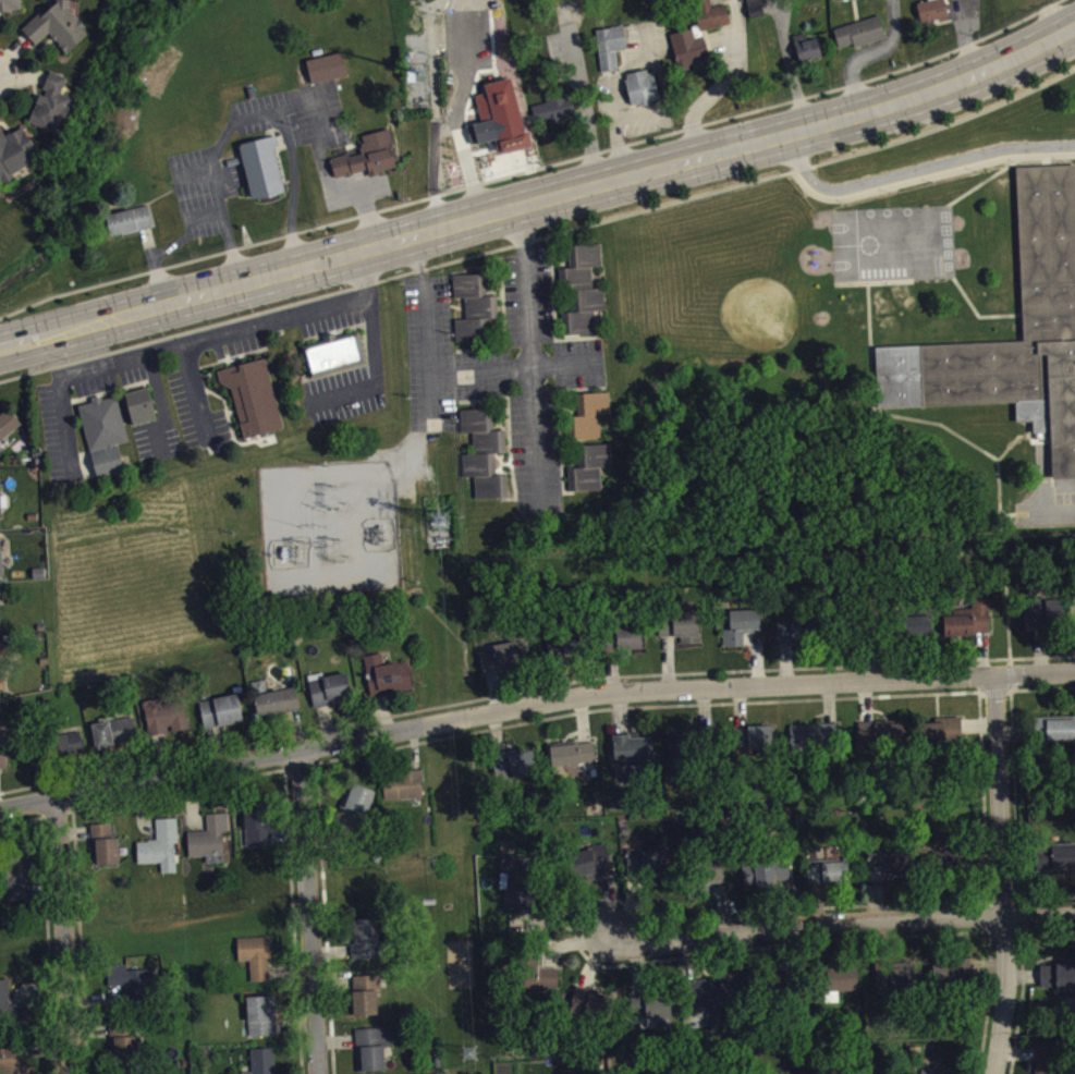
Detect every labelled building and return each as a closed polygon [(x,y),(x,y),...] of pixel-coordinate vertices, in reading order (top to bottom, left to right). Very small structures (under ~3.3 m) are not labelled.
[(11,10),(0,12),(0,10),(0,0),(20,0),(21,8),(12,8),(11,10)] [(56,2),(56,0),(69,0),(69,8),(85,25),(82,28),(86,33),(66,51),(50,34),(51,33),(49,30),(35,44),(21,27),(42,10),(44,12),(56,2)] [(730,21),(724,2),(711,5),(710,0),(694,0),(697,12),(694,13),(699,28),(730,21)] [(747,5),(745,5),(748,16),(764,12),(761,1),(766,0),(746,0),(747,5)] [(919,21),(948,14),(944,0),(920,0),(914,1),(919,21)] [(832,27),(838,46),(852,41),(854,46),(885,35),(879,13),(832,27)] [(595,28),(601,70),(618,68),(614,49),(626,47),(623,24),(595,28)] [(669,33),(679,70),(688,68),(688,64),(709,59),(703,34),(694,36),(692,27),(669,33)] [(792,34),(799,60),(821,53),(816,36),(807,38),(804,30),(792,34)] [(306,59),(310,82),(346,73),(340,50),(306,59)] [(625,73),(646,68),(647,72),(652,71),(659,95),(648,99),(650,101),(639,105),(639,101),(631,103),(624,78),(627,78),(625,73)] [(50,69),(66,76),(61,91),(73,96),(70,105),(71,107),(60,131),(48,127),(48,129),(27,120),(36,101),(35,100),(39,93),(44,95),(47,88),(42,86),(50,69)] [(530,103),(535,120),(547,118),(548,123),(562,120),(560,113),(574,109),(572,99),(566,95),(565,88),(543,93),(546,100),(530,103)] [(449,129),(454,147),(476,141),(477,143),(500,136),(494,117),(471,122),(449,129)] [(2,181),(14,174),(12,171),(30,160),(28,156),(36,151),(32,145),(33,141),(28,133),(26,135),(21,125),(5,133),(9,139),(8,139),(0,127),(0,177),(2,181)] [(329,157),(334,176),(345,173),(345,175),(351,173),(351,171),(367,168),(369,174),(378,172),(378,170),(395,166),(390,145),(393,145),(388,127),(361,134),(364,142),(359,142),(362,146),(359,147),(361,152),(347,156),(347,152),(329,157)] [(237,143),(251,197),(268,195),(283,190),(273,147),(279,145),(274,133),(237,143)] [(1016,166),(1074,163),(1074,475),(1053,476),(1051,430),(1039,431),(1034,431),(1033,419),(1017,419),(1015,401),(879,406),(877,345),(1023,339),(1022,314),(1016,166)] [(105,213),(110,233),(121,231),(121,233),(152,225),(147,204),(105,213)] [(567,244),(599,242),(601,264),(589,265),(591,286),(602,286),(604,308),(594,309),(595,331),(561,333),(561,312),(572,310),(571,289),(558,290),(558,267),(569,266),(567,244)] [(451,273),(485,272),(486,295),(496,294),(497,317),(487,317),(487,340),(454,341),(453,317),(465,317),(464,296),(452,296),(451,273)] [(301,344),(309,378),(367,363),(357,329),(335,335),(335,331),(323,334),(325,338),(301,344)] [(216,368),(262,356),(283,426),(244,437),(231,387),(219,380),(216,368)] [(123,392),(132,422),(154,415),(146,386),(123,392)] [(575,392),(576,414),(567,415),(570,438),(600,436),(599,413),(608,412),(607,390),(575,392)] [(76,404),(96,476),(123,469),(117,443),(127,440),(115,394),(101,398),(100,393),(90,396),(91,400),(76,404)] [(21,424),(0,440),(0,412),(8,406),(21,424)] [(460,408),(461,431),(472,430),(473,452),(462,452),(463,475),(474,474),(475,497),(504,495),(508,495),(505,473),(496,473),(496,472),(494,451),(502,450),(504,450),(504,429),(493,429),(492,406),(473,407),(460,408)] [(609,442),(610,465),(599,465),(601,487),(572,489),(567,489),(566,466),(576,466),(576,443),(609,442)] [(3,514),(9,514),(9,503),(3,503),(2,486),(0,486),(0,526),(3,525),(3,514)] [(992,642),(991,597),(974,597),(974,617),(946,618),(947,643),(992,642)] [(1034,632),(1066,631),(1065,604),(1033,605),(1034,632)] [(726,654),(747,653),(746,639),(763,639),(762,616),(732,617),(732,637),(725,637),(726,654)] [(703,650),(702,618),(661,620),(662,643),(682,643),(683,651),(703,650)] [(779,649),(807,649),(806,640),(811,640),(811,625),(795,625),(795,622),(778,622),(779,649)] [(644,656),(643,634),(611,635),(612,657),(644,656)] [(550,662),(590,661),(589,640),(549,641),(550,662)] [(481,658),(486,681),(524,673),(519,649),(481,658)] [(367,662),(372,700),(414,695),(411,668),(386,671),(384,660),(367,662)] [(315,714),(354,708),(350,680),(325,683),(324,680),(311,681),(315,714)] [(261,723),(302,716),(299,694),(257,701),(261,723)] [(207,736),(246,728),(240,701),(201,708),(207,736)] [(147,707),(150,742),(191,738),(188,708),(164,710),(163,705),(147,707)] [(963,723),(941,722),(941,730),(920,729),(920,753),(963,753),(963,723)] [(94,732),(98,755),(140,747),(135,724),(94,732)] [(1032,725),(1032,747),(1074,747),(1074,725),(1032,725)] [(10,775),(9,728),(0,728),(0,775),(10,775)] [(859,728),(860,756),(908,755),(907,728),(859,728)] [(792,731),(793,760),(842,758),(841,729),(792,731)] [(750,762),(775,761),(774,732),(746,733),(746,736),(735,736),(736,753),(750,753),(750,762)] [(58,742),(61,762),(85,757),(82,738),(58,742)] [(671,769),(692,768),(691,740),(671,740),(671,769)] [(655,742),(616,743),(616,769),(656,768),(655,742)] [(597,750),(553,752),(554,774),(598,773),(597,750)] [(501,784),(539,782),(538,759),(500,761),(501,784)] [(388,806),(425,805),(424,777),(387,778),(388,806)] [(377,797),(350,789),(341,823),(368,830),(377,797)] [(247,811),(249,853),(275,852),(273,809),(247,811)] [(209,821),(210,838),(190,839),(191,864),(226,863),(225,840),(230,840),(230,820),(209,821)] [(140,871),(163,870),(164,880),(178,879),(177,850),(181,850),(180,825),(158,826),(159,847),(139,848),(140,871)] [(96,872),(122,871),(121,844),(114,844),(114,830),(95,831),(96,872)] [(615,880),(608,851),(574,860),(582,889),(615,880)] [(1040,851),(1040,877),(1074,876),(1074,851),(1040,851)] [(31,854),(8,855),(10,907),(38,906),(36,868),(32,868),(31,854)] [(957,881),(963,861),(943,855),(937,875),(957,881)] [(668,882),(668,857),(630,857),(629,882),(668,882)] [(871,887),(911,887),(911,859),(870,860),(871,887)] [(506,915),(534,916),(537,864),(504,862),(502,896),(506,896),(506,915)] [(704,891),(726,889),(724,866),(702,868),(704,891)] [(744,871),(746,892),(760,891),(760,895),(793,892),(791,868),(744,871)] [(810,891),(848,891),(848,868),(810,868),(810,891)] [(354,966),(385,965),(384,938),(381,938),(381,925),(353,926),(354,966)] [(240,968),(252,967),(253,989),(273,988),(271,943),(239,944),(240,968)] [(560,996),(561,975),(545,975),(545,960),(527,959),(526,996),(560,996)] [(1069,963),(1069,971),(1042,972),(1043,998),(1074,997),(1074,963),(1069,963)] [(932,971),(936,995),(975,988),(971,964),(932,971)] [(878,999),(910,999),(910,968),(878,969),(878,999)] [(110,993),(128,992),(129,1003),(152,1003),(151,976),(129,977),(129,971),(109,972),(110,993)] [(860,974),(827,974),(828,998),(860,997),(860,974)] [(355,982),(356,1022),(381,1022),(381,982),(355,982)] [(698,1019),(738,1015),(735,983),(695,986),(698,1019)] [(12,1010),(11,986),(0,987),(0,1028),(30,1028),(30,1010),(12,1010)] [(609,998),(575,997),(574,1022),(609,1024),(609,998)] [(251,1043),(278,1042),(277,1003),(250,1003),(251,1043)] [(111,1027),(111,1041),(132,1042),(133,1028),(111,1027)] [(359,1073),(387,1073),(386,1054),(394,1054),(393,1034),(358,1036),(359,1073)] [(117,1044),(117,1065),(142,1065),(142,1043),(117,1044)] [(1061,1052),(1037,1052),(1037,1073),(1061,1073),(1061,1052)] [(33,1071),(17,1072),(17,1055),(0,1055),(0,1073),(33,1073),(33,1071)] [(253,1073),(278,1073),(278,1055),(253,1055),(253,1073)]
